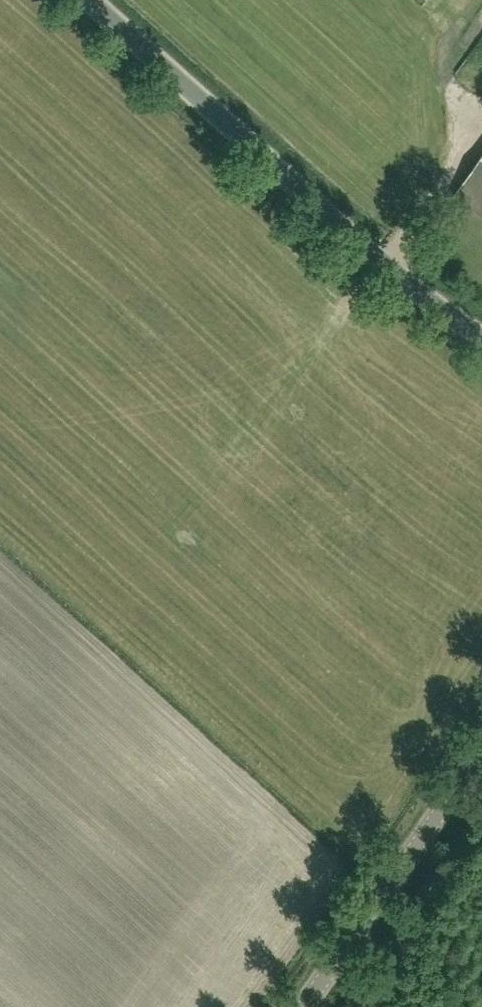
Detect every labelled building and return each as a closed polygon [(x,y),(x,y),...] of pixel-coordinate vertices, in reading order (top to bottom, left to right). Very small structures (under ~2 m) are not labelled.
[(452,197),(481,218),(481,154),(452,197)]
